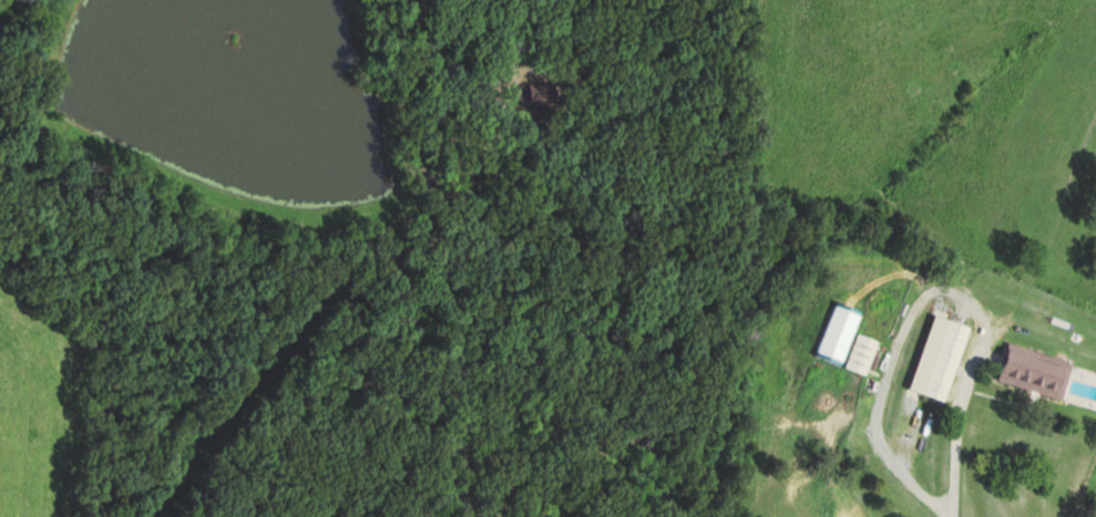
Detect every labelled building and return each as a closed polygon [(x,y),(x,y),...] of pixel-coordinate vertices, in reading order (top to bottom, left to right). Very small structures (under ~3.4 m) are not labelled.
[(945,318),(919,393),(944,401),(970,327),(945,318)] [(865,375),(877,341),(856,333),(844,367),(865,375)] [(1060,398),(1071,361),(1006,343),(995,381),(1060,398)]
